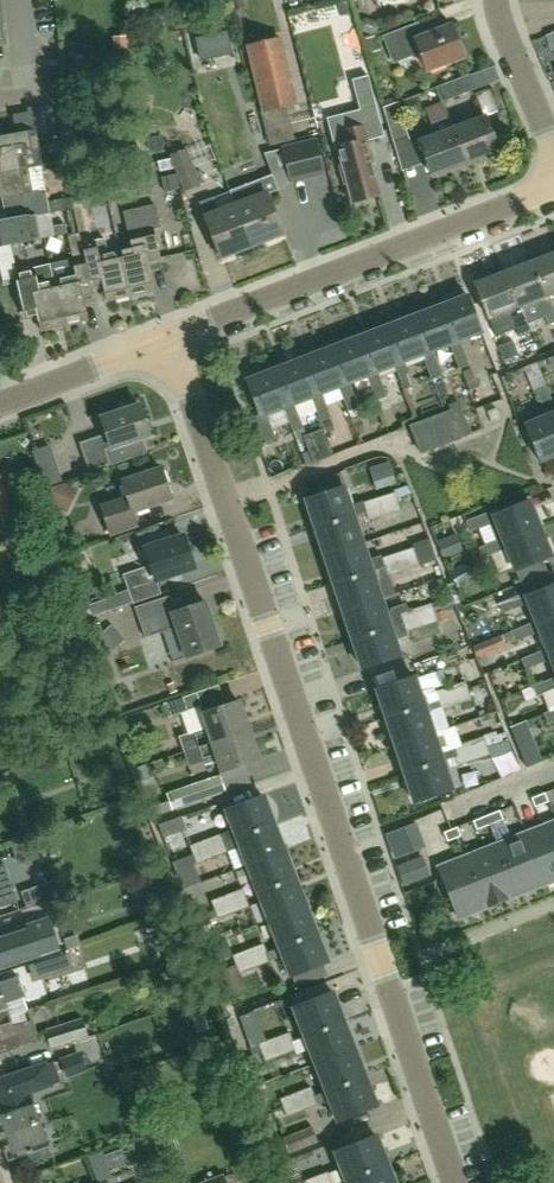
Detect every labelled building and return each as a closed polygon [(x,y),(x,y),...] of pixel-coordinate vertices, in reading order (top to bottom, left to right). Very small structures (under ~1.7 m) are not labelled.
[(232,11),(244,9),(242,0),(230,0),(232,11)] [(464,56),(451,25),(423,36),(417,22),(382,36),(391,58),(417,48),(426,71),(464,56)] [(367,54),(380,50),(376,35),(363,39),(367,54)] [(263,111),(272,146),(295,141),(291,124),(281,127),(277,109),(297,104),(281,39),(250,47),(266,111),(263,111)] [(469,74),(435,87),(442,102),(475,89),(469,74)] [(369,75),(352,80),(360,110),(377,106),(369,75)] [(435,135),(419,141),(412,145),(408,136),(398,102),(383,108),(401,167),(426,159),(432,175),(466,162),(453,128),(451,129),(447,118),(431,125),(435,135)] [(360,110),(327,119),(335,151),(340,150),(345,168),(341,169),(346,187),(349,187),(354,206),(381,199),(373,164),(375,163),(369,140),(384,136),(377,106),(360,110)] [(486,116),(453,128),(466,162),(499,150),(486,116)] [(29,170),(43,167),(37,132),(0,138),(0,175),(29,170)] [(318,141),(284,150),(292,182),(326,174),(318,141)] [(184,192),(201,185),(187,148),(170,155),(184,192)] [(43,167),(29,170),(0,175),(0,198),(14,196),(16,207),(49,202),(43,167)] [(140,169),(124,172),(123,170),(103,175),(108,195),(128,190),(129,192),(144,188),(140,169)] [(283,234),(267,195),(279,190),(273,175),(230,192),(236,205),(252,247),(283,234)] [(82,178),(69,181),(74,202),(86,199),(82,178)] [(252,247),(236,205),(220,211),(215,197),(200,203),(222,258),(252,247)] [(49,202),(16,207),(18,219),(6,221),(0,222),(0,247),(5,246),(41,240),(41,239),(37,216),(51,213),(75,209),(73,200),(73,198),(49,202)] [(134,248),(122,251),(132,297),(155,292),(148,263),(161,260),(154,229),(161,227),(156,205),(122,213),(128,234),(131,234),(134,248)] [(67,235),(73,262),(52,267),(65,327),(88,322),(84,305),(96,302),(90,276),(83,245),(82,245),(79,232),(67,235)] [(96,242),(83,245),(90,276),(102,274),(108,303),(132,297),(122,251),(99,256),(96,242)] [(533,260),(547,297),(550,296),(553,294),(553,252),(533,260)] [(505,271),(518,307),(521,306),(526,304),(533,323),(546,318),(549,325),(553,322),(553,307),(550,296),(547,297),(533,260),(505,271)] [(65,327),(52,267),(17,274),(27,318),(38,315),(42,332),(65,327)] [(489,269),(473,276),(475,282),(490,318),(497,336),(516,328),(519,338),(531,333),(528,324),(521,306),(518,307),(505,271),(492,276),(489,269)] [(468,295),(440,306),(453,341),(450,342),(460,367),(463,366),(470,364),(460,339),(482,330),(468,295)] [(440,306),(412,316),(426,352),(422,353),(432,378),(435,377),(442,374),(432,349),(450,342),(453,341),(440,306)] [(412,316),(384,327),(398,362),(394,364),(403,389),(408,387),(414,385),(405,360),(422,353),(426,352),(412,316)] [(384,327),(357,338),(370,373),(367,374),(377,399),(380,398),(386,395),(387,395),(377,371),(394,364),(398,362),(384,327)] [(357,338),(329,348),(343,384),(338,385),(348,410),(349,410),(352,409),(358,406),(348,382),(367,374),(370,373),(357,338)] [(513,341),(498,347),(504,361),(519,355),(513,341)] [(329,348),(301,359),(315,395),(311,396),(316,412),(320,421),(325,419),(331,416),(322,392),(338,385),(343,384),(329,348)] [(301,359),(274,370),(288,406),(284,407),(299,445),(305,443),(303,440),(304,440),(305,440),(307,439),(306,437),(306,435),(303,428),(304,428),(300,418),(316,412),(311,396),(315,395),(301,359)] [(274,370),(245,381),(259,417),(256,418),(266,442),(276,438),(266,414),(284,407),(288,406),(274,370)] [(543,388),(536,391),(547,415),(525,424),(539,460),(553,454),(553,414),(553,412),(553,405),(546,387),(543,388)] [(107,434),(79,443),(89,472),(116,462),(111,449),(150,436),(139,405),(101,418),(107,434)] [(460,436),(450,410),(411,425),(421,451),(460,436)] [(31,452),(36,467),(44,489),(63,482),(55,460),(49,445),(31,452)] [(128,498),(101,507),(111,535),(138,526),(133,513),(171,500),(161,468),(122,481),(128,498)] [(11,514),(0,480),(0,518),(11,514)] [(320,494),(306,498),(316,527),(353,515),(366,511),(397,500),(395,492),(393,493),(350,507),(343,486),(320,494)] [(504,537),(538,523),(528,498),(494,511),(493,509),(467,519),(471,530),(497,520),(504,537)] [(401,511),(397,500),(366,511),(369,521),(401,511)] [(357,528),(353,515),(316,527),(325,555),(362,543),(357,528)] [(515,565),(549,551),(538,523),(504,537),(478,547),(482,558),(508,547),(515,565)] [(147,568),(125,576),(134,603),(160,594),(156,582),(195,568),(184,536),(141,550),(147,568)] [(362,543),(325,555),(334,583),(416,556),(413,548),(382,558),(381,556),(368,560),(362,543)] [(334,583),(344,611),(381,599),(374,580),(419,566),(416,556),(334,583)] [(537,620),(553,613),(553,582),(526,593),(525,591),(499,601),(504,612),(530,601),(537,620)] [(162,599),(136,607),(146,639),(176,629),(186,657),(220,646),(205,602),(167,615),(162,599)] [(381,599),(344,611),(353,639),(406,621),(403,613),(408,611),(405,603),(390,608),(391,611),(385,613),(381,599)] [(406,621),(434,612),(431,603),(408,611),(403,613),(406,621)] [(406,621),(409,630),(438,621),(434,612),(406,621)] [(553,645),(553,613),(537,620),(511,630),(515,640),(541,629),(548,647),(553,645)] [(406,621),(353,639),(363,668),(400,655),(395,640),(408,636),(406,631),(409,630),(406,621)] [(100,634),(107,642),(119,632),(112,624),(100,634)] [(548,647),(521,658),(525,668),(552,657),(553,662),(553,645),(548,647)] [(414,676),(377,688),(387,717),(424,704),(420,693),(414,676)] [(533,685),(537,695),(542,693),(549,711),(553,709),(553,677),(533,685)] [(434,688),(420,693),(424,704),(428,703),(468,690),(465,681),(435,692),(434,688)] [(427,714),(471,699),(468,690),(428,703),(424,704),(427,714)] [(196,693),(172,701),(163,704),(168,717),(201,706),(196,693)] [(180,740),(184,752),(249,730),(239,701),(203,714),(207,727),(195,732),(195,734),(180,740)] [(387,717),(396,745),(433,732),(427,714),(424,704),(387,717)] [(549,711),(544,713),(548,723),(553,721),(553,709),(549,711)] [(543,762),(542,759),(526,721),(511,727),(510,728),(527,768),(543,762)] [(258,759),(249,730),(184,752),(189,767),(203,762),(204,766),(219,761),(222,771),(258,759)] [(396,745),(405,772),(442,760),(433,733),(433,732),(396,745)] [(484,736),(452,747),(455,756),(487,745),(484,736)] [(487,745),(455,756),(458,765),(490,755),(487,745)] [(442,760),(405,772),(415,801),(452,789),(445,769),(442,760)] [(152,783),(145,764),(136,767),(142,786),(152,783)] [(173,809),(204,799),(229,791),(225,777),(204,784),(203,781),(167,793),(170,800),(149,808),(152,816),(173,809)] [(529,799),(533,808),(547,802),(543,793),(529,799)] [(226,810),(234,829),(230,831),(229,830),(190,846),(193,855),(274,824),(264,795),(226,810)] [(498,811),(485,816),(489,825),(502,820),(498,811)] [(475,831),(489,825),(485,816),(471,821),(475,831)] [(553,881),(553,822),(527,832),(547,884),(553,881)] [(274,824),(193,855),(196,863),(240,846),(248,865),(285,851),(274,824)] [(442,833),(446,842),(459,837),(456,827),(442,833)] [(518,895),(547,884),(527,832),(498,844),(518,895)] [(12,843),(19,863),(41,855),(35,835),(12,843)] [(498,844),(469,855),(489,907),(518,895),(498,844)] [(407,857),(415,877),(437,869),(429,849),(407,857)] [(285,851),(248,865),(258,893),(296,878),(285,851)] [(458,919),(489,907),(469,855),(438,867),(458,919)] [(6,906),(18,902),(4,865),(0,867),(0,909),(6,906)] [(306,906),(296,878),(258,893),(269,920),(306,906)] [(246,898),(242,888),(211,900),(215,909),(215,910),(246,898)] [(210,922),(218,918),(249,906),(246,898),(215,910),(215,909),(195,917),(199,926),(210,922)] [(317,933),(306,906),(269,920),(276,939),(271,941),(275,950),(317,933)] [(0,940),(0,968),(38,955),(58,948),(48,919),(27,926),(28,930),(0,940)] [(239,973),(283,956),(291,976),(328,962),(317,933),(275,950),(267,952),(267,953),(236,965),(236,964),(222,970),(225,979),(230,977),(239,973)] [(211,943),(217,958),(226,954),(221,939),(211,943)] [(233,955),(236,964),(236,965),(267,953),(267,952),(263,943),(233,955)] [(10,1016),(6,1005),(25,998),(18,978),(0,984),(0,1019),(10,1016)] [(296,1008),(307,1036),(343,1022),(332,994),(296,1008)] [(10,1016),(0,1019),(0,1055),(39,1041),(32,1021),(14,1027),(10,1016)] [(83,1019),(47,1031),(52,1049),(68,1044),(89,1037),(83,1019)] [(353,1049),(343,1022),(307,1036),(318,1063),(353,1049)] [(267,1041),(258,1044),(259,1045),(262,1052),(262,1053),(293,1041),(289,1032),(267,1041)] [(296,1050),(293,1042),(293,1041),(262,1053),(265,1061),(296,1050)] [(364,1077),(353,1049),(318,1063),(328,1090),(364,1077)] [(0,1081),(0,1133),(10,1161),(48,1147),(29,1094),(60,1083),(53,1063),(0,1081)] [(375,1105),(364,1077),(328,1090),(314,1096),(283,1108),(287,1116),(317,1105),(317,1104),(331,1099),(339,1119),(375,1105)] [(311,1087),(280,1099),(283,1108),(314,1096),(311,1087)] [(318,1142),(312,1127),(283,1138),(289,1153),(318,1142)] [(377,1136),(336,1152),(347,1180),(388,1164),(377,1136)] [(388,1164),(347,1180),(348,1182),(396,1182),(388,1164)] [(326,1172),(305,1180),(306,1182),(340,1182),(342,1182),(337,1169),(327,1173),(326,1172)] [(200,1182),(227,1182),(223,1174),(200,1182)]
